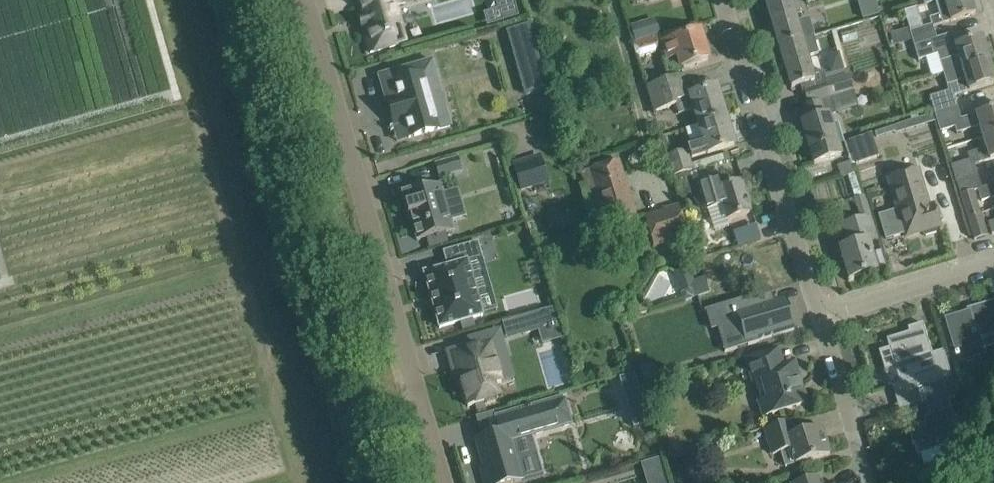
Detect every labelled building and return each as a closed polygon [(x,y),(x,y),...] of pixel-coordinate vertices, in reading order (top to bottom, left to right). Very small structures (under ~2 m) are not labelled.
[(368,31),(364,32),(370,53),(398,45),(393,28),(400,25),(395,6),(414,0),(359,0),(368,31)] [(502,23),(519,18),(514,0),(495,0),(502,23)] [(765,1),(779,48),(813,38),(808,20),(796,23),(789,0),(767,0),(765,1)] [(970,0),(939,0),(935,1),(940,16),(929,19),(931,26),(910,32),(912,40),(914,46),(936,39),(932,27),(974,14),(970,0)] [(655,18),(630,26),(635,42),(660,34),(655,18)] [(547,89),(528,24),(506,30),(525,95),(547,89)] [(682,69),(682,68),(708,60),(699,32),(686,36),(683,28),(633,44),(636,54),(640,57),(655,52),(657,48),(663,45),(668,59),(663,60),(667,74),(682,69)] [(909,28),(901,30),(905,42),(912,40),(910,32),(909,28)] [(936,39),(914,46),(918,60),(937,55),(943,75),(988,61),(981,37),(939,50),(936,39)] [(817,54),(813,38),(779,48),(791,88),(814,81),(807,57),(817,54)] [(409,138),(439,129),(427,84),(438,81),(432,60),(395,71),(397,78),(392,80),(398,102),(391,104),(396,122),(403,120),(409,138)] [(988,61),(943,75),(948,92),(929,98),(935,115),(957,109),(953,96),(993,84),(993,80),(988,61)] [(825,82),(830,98),(830,99),(854,92),(848,75),(845,76),(843,69),(823,76),(825,82)] [(698,125),(725,117),(716,88),(690,96),(684,76),(646,87),(654,112),(676,105),(679,115),(694,110),(698,125)] [(802,89),(807,105),(830,98),(825,82),(802,89)] [(835,114),(830,99),(830,98),(807,105),(803,106),(808,121),(801,123),(813,164),(840,156),(827,116),(835,114)] [(957,109),(935,115),(940,132),(954,128),(956,134),(979,127),(983,138),(993,135),(993,109),(960,119),(957,109)] [(539,116),(539,139),(552,139),(551,116),(539,116)] [(725,117),(698,125),(703,140),(688,145),(691,157),(707,153),(734,145),(725,117)] [(879,156),(877,151),(871,134),(843,144),(851,167),(879,156)] [(957,183),(978,177),(974,165),(993,159),(993,135),(983,138),(986,148),(967,154),(969,161),(952,166),(957,183)] [(673,176),(689,171),(692,170),(686,151),(667,156),(673,176)] [(511,163),(520,191),(549,182),(540,154),(511,163)] [(462,172),(458,158),(435,165),(439,178),(462,172)] [(601,230),(618,225),(637,219),(619,160),(589,169),(600,206),(596,207),(598,211),(596,212),(601,230)] [(853,174),(849,162),(837,166),(841,177),(853,174)] [(940,227),(935,210),(930,212),(917,169),(887,178),(905,237),(940,227)] [(677,177),(674,178),(680,196),(695,191),(689,172),(677,176),(677,177)] [(957,183),(964,206),(976,202),(973,190),(977,189),(981,201),(993,197),(993,184),(981,188),(978,177),(957,183)] [(749,213),(740,183),(721,188),(719,189),(716,179),(699,184),(706,208),(723,204),(728,219),(730,219),(749,213)] [(417,240),(453,230),(451,220),(449,220),(441,195),(443,194),(440,184),(402,195),(408,216),(410,215),(417,240)] [(866,242),(878,239),(865,195),(854,199),(860,219),(844,224),(851,245),(840,248),(849,279),(875,271),(866,242)] [(643,217),(654,247),(689,234),(679,204),(643,217)] [(987,236),(980,213),(967,217),(974,240),(987,236)] [(441,327),(480,316),(481,316),(482,316),(482,314),(481,314),(467,263),(482,259),(478,242),(443,252),(447,267),(426,273),(424,273),(424,275),(425,275),(439,326),(439,328),(441,327)] [(688,267),(675,271),(683,299),(701,294),(696,278),(692,280),(688,267)] [(768,292),(708,311),(714,329),(733,323),(740,347),(760,341),(759,338),(793,328),(784,300),(772,303),(768,292)] [(993,333),(993,301),(974,307),(975,311),(946,319),(959,365),(986,357),(980,337),(993,333)] [(552,308),(538,312),(543,330),(557,326),(552,308)] [(916,388),(949,378),(942,351),(931,354),(922,324),(907,328),(909,333),(886,339),(889,348),(878,351),(884,370),(895,367),(900,385),(914,380),(916,388)] [(469,345),(451,350),(459,376),(467,406),(484,401),(483,400),(495,397),(492,384),(501,382),(497,369),(509,365),(499,330),(467,339),(469,345)] [(746,359),(759,402),(764,416),(806,404),(793,363),(782,366),(777,350),(746,359)] [(633,374),(619,378),(623,389),(636,385),(633,374)] [(949,378),(916,388),(920,402),(927,400),(935,424),(910,431),(913,442),(911,442),(912,445),(914,445),(917,454),(962,441),(955,418),(954,418),(949,399),(955,397),(949,378)] [(510,441),(570,424),(562,396),(494,416),(499,434),(476,441),(484,469),(480,470),(484,482),(510,482),(521,480),(521,479),(530,476),(525,458),(516,461),(510,441)] [(773,455),(781,452),(785,467),(795,464),(829,454),(821,426),(794,435),(790,421),(765,429),(773,455)] [(683,444),(682,440),(677,438),(673,440),(672,444),(673,448),(677,450),(681,448),(683,444)]
